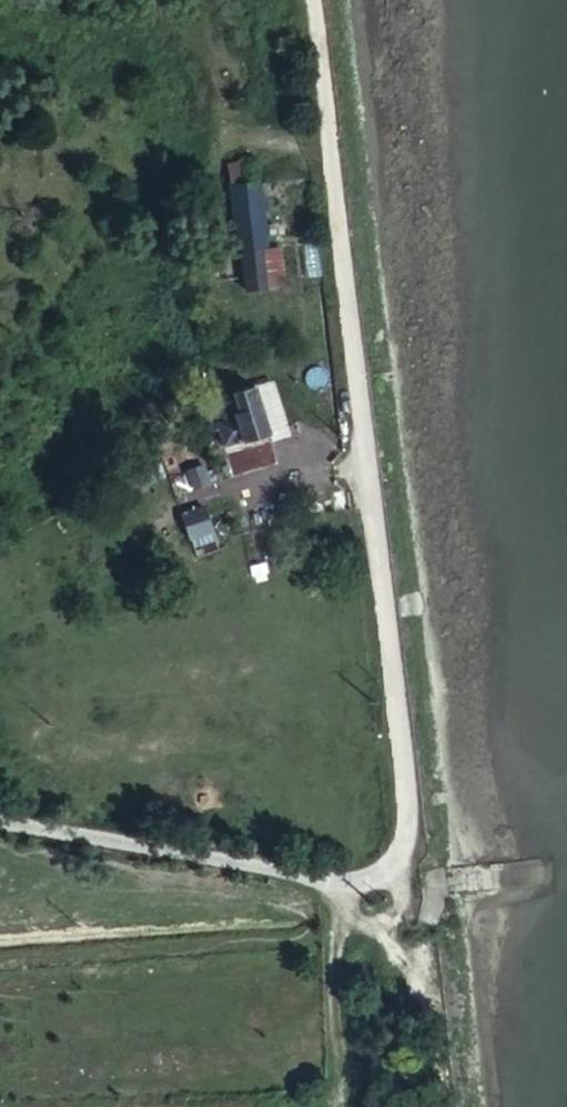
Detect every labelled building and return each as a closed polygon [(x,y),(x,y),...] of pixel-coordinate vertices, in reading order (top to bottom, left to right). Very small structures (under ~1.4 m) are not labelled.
[(280,276),(265,192),(246,194),(261,278),(280,276)] [(302,273),(280,276),(287,309),(307,305),(302,273)] [(287,309),(280,276),(261,278),(265,310),(287,309)] [(243,429),(228,430),(231,453),(293,441),(286,396),(247,401),(250,417),(241,419),(243,429)] [(224,404),(228,430),(243,429),(241,419),(250,417),(247,401),(224,404)] [(206,471),(208,499),(234,497),(231,470),(206,471)] [(190,538),(214,527),(203,503),(179,513),(190,538)]
